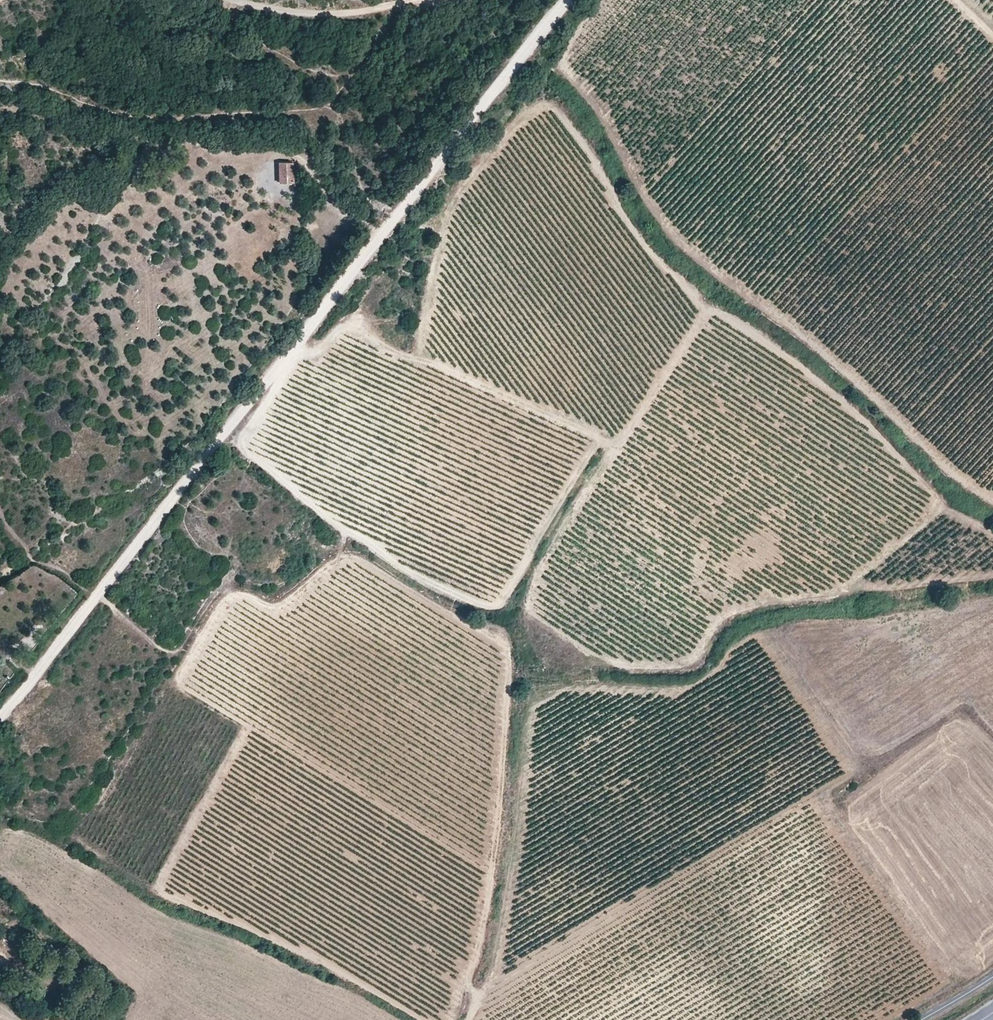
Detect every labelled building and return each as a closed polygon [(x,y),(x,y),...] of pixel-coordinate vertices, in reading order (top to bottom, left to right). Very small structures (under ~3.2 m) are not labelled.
[(293,182),(292,161),(284,162),(278,162),(279,183),(293,182)] [(23,638),(31,647),(37,641),(29,632),(23,638)]
